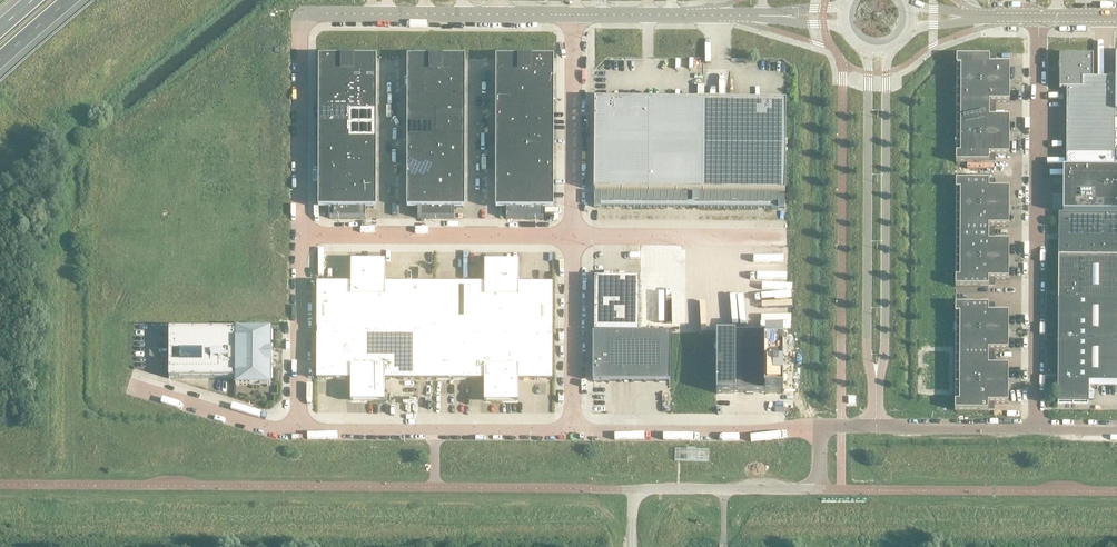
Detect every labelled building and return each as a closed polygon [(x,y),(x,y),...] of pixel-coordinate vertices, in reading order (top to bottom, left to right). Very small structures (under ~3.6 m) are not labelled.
[(1010,84),(1010,65),(996,65),(996,56),(988,56),(988,57),(956,57),(956,84),(1010,84)] [(1114,169),(1115,112),(1115,79),(1092,79),(1093,57),(1059,57),(1059,89),(1066,89),(1066,169),(1114,169)] [(348,73),(348,59),(345,59),(345,58),(319,58),(319,73),(348,73)] [(377,73),(377,58),(351,58),(351,59),(348,59),(348,73),(377,73)] [(436,73),(436,59),(433,59),(433,58),(407,58),(407,73),(436,73)] [(465,73),(465,58),(440,58),(440,59),(436,59),(436,73),(465,73)] [(525,73),(525,60),(522,60),(522,58),(496,58),(496,73),(525,73)] [(554,73),(554,58),(528,58),(528,60),(525,60),(525,73),(554,73)] [(348,86),(348,73),(319,73),(319,86),(348,86)] [(377,86),(377,73),(348,73),(348,86),(377,86)] [(436,86),(436,73),(407,73),(407,86),(436,86)] [(465,86),(465,73),(436,73),(436,86),(465,86)] [(525,86),(525,73),(496,73),(496,86),(525,86)] [(554,86),(554,73),(525,73),(525,86),(554,86)] [(1009,102),(1009,88),(1010,84),(956,84),(956,110),(988,110),(988,102),(1009,102)] [(348,100),(348,86),(319,86),(319,99),(348,100)] [(377,100),(377,86),(348,86),(348,100),(377,100)] [(436,100),(436,86),(407,86),(407,100),(436,100)] [(465,100),(465,86),(436,86),(436,100),(465,100)] [(525,100),(525,86),(496,86),(496,100),(525,100)] [(554,100),(554,86),(525,86),(525,100),(554,100)] [(348,113),(348,100),(319,99),(319,113),(348,113)] [(377,113),(377,100),(348,100),(348,113),(377,113)] [(436,113),(436,100),(407,100),(407,113),(436,113)] [(465,113),(465,100),(436,100),(436,113),(465,113)] [(525,113),(525,100),(496,100),(496,113),(525,113)] [(554,113),(554,100),(525,100),(525,113),(554,113)] [(649,192),(650,100),(641,100),(641,101),(632,101),(632,100),(614,100),(614,104),(607,103),(607,100),(595,100),(594,191),(649,192)] [(703,192),(704,101),(690,101),(690,104),(683,104),(683,101),(668,101),(668,102),(659,102),(659,101),(650,100),(649,192),(703,192)] [(740,101),(730,101),(704,101),(703,192),(785,193),(786,102),(774,102),(774,105),(767,105),(767,101),(749,101),(749,102),(740,102),(740,101)] [(1009,137),(1009,118),(988,118),(988,110),(956,110),(956,137),(1009,137)] [(348,126),(348,113),(319,113),(319,126),(348,126)] [(377,126),(377,113),(348,113),(348,126),(377,126)] [(436,126),(436,113),(407,113),(407,126),(436,126)] [(465,127),(465,113),(436,113),(436,126),(465,127)] [(525,127),(525,113),(496,113),(496,127),(525,127)] [(554,127),(554,113),(525,113),(525,127),(554,127)] [(348,140),(348,126),(319,126),(319,140),(348,140)] [(377,140),(377,126),(348,126),(348,140),(377,140)] [(436,140),(436,126),(407,126),(407,140),(436,140)] [(465,140),(465,127),(436,126),(436,140),(465,140)] [(525,140),(525,127),(496,127),(496,140),(525,140)] [(554,140),(554,127),(525,127),(525,140),(554,140)] [(1009,155),(1009,141),(1009,137),(956,137),(956,163),(987,163),(987,164),(995,164),(995,155),(1009,155)] [(348,153),(348,140),(319,140),(319,153),(348,153)] [(376,153),(377,140),(348,140),(348,153),(376,153)] [(436,153),(436,140),(407,140),(407,153),(436,153)] [(465,153),(465,140),(436,140),(436,153),(465,153)] [(525,154),(525,140),(496,140),(496,154),(525,154)] [(554,154),(554,140),(525,140),(525,154),(554,154)] [(348,167),(348,153),(319,153),(319,167),(348,167)] [(376,167),(376,153),(348,153),(348,167),(376,167)] [(436,167),(436,153),(407,153),(407,167),(436,167)] [(465,167),(465,153),(436,153),(436,167),(465,167)] [(525,167),(525,154),(496,154),(496,167),(525,167)] [(554,167),(554,154),(525,154),(525,167),(554,167)] [(348,180),(348,167),(319,167),(319,180),(348,180)] [(376,180),(376,167),(348,167),(348,180),(376,180)] [(436,180),(436,167),(407,167),(407,180),(436,180)] [(465,180),(465,167),(436,167),(436,180),(465,180)] [(525,180),(525,167),(496,167),(496,180),(525,180)] [(554,181),(554,167),(525,167),(525,180),(554,181)] [(1114,169),(1066,169),(1063,169),(1063,213),(1116,213),(1116,169),(1114,169)] [(348,193),(348,180),(319,180),(319,193),(348,193)] [(376,194),(376,180),(348,180),(348,193),(376,194)] [(436,194),(436,180),(407,180),(407,194),(436,194)] [(465,194),(465,180),(436,180),(436,194),(465,194)] [(525,194),(525,180),(496,180),(496,194),(525,194)] [(554,194),(554,181),(525,180),(525,194),(554,194)] [(1009,208),(1009,189),(995,189),(995,180),(987,180),(987,181),(956,181),(956,208),(1009,208)] [(348,218),(348,193),(319,193),(319,208),(329,209),(329,218),(348,218)] [(376,209),(376,194),(348,193),(348,218),(366,218),(366,209),(376,209)] [(436,218),(436,194),(407,194),(407,209),(418,209),(418,218),(436,218)] [(465,209),(465,194),(436,194),(436,218),(454,218),(454,209),(465,209)] [(525,219),(525,194),(496,194),(496,209),(506,209),(506,219),(525,219)] [(554,209),(554,194),(525,194),(525,219),(543,219),(543,209),(554,209)] [(688,208),(688,195),(681,194),(674,194),(668,194),(661,194),(654,194),(648,194),(641,194),(634,194),(628,194),(621,194),(614,194),(608,194),(601,194),(594,194),(594,207),(601,207),(607,207),(614,207),(621,207),(628,207),(634,207),(641,207),(648,208),(654,208),(661,208),(668,208),(674,208),(681,208),(688,208)] [(785,209),(784,195),(778,195),(771,195),(764,195),(758,195),(751,195),(744,195),(738,195),(731,195),(724,195),(718,195),(711,195),(704,195),(698,195),(693,195),(693,202),(698,202),(698,208),(705,208),(711,208),(718,208),(725,208),(731,208),(738,208),(745,208),(751,208),(758,208),(765,209),(771,209),(778,209),(785,209)] [(1009,226),(1009,212),(1009,208),(956,208),(955,234),(988,234),(988,226),(1009,226)] [(1063,213),(1058,213),(1058,258),(1116,258),(1116,213),(1063,213)] [(1009,261),(1009,242),(988,242),(988,234),(955,234),(955,261),(1009,261)] [(1058,258),(1058,300),(1116,300),(1116,258),(1058,258)] [(1009,279),(1009,261),(955,261),(955,287),(987,287),(987,288),(995,288),(995,279),(1009,279)] [(368,332),(368,264),(368,262),(351,262),(351,285),(334,285),(334,332),(368,332)] [(402,332),(403,285),(385,285),(385,262),(368,262),(368,264),(368,332),(402,332)] [(502,333),(502,264),(502,262),(485,262),(485,285),(467,285),(467,333),(502,333)] [(536,333),(536,285),(519,285),(519,262),(502,262),(502,264),(502,333),(536,333)] [(640,334),(640,279),(625,279),(625,280),(617,280),(617,279),(614,279),(614,280),(606,280),(606,279),(595,279),(594,333),(640,334)] [(334,332),(334,285),(318,285),(317,332),(334,332)] [(419,332),(419,285),(403,285),(402,332),(419,332)] [(435,332),(435,285),(419,285),(419,332),(435,332)] [(451,333),(451,285),(435,285),(435,332),(451,333)] [(467,333),(467,285),(451,285),(451,333),(467,333)] [(552,333),(552,285),(536,285),(536,333),(552,333)] [(1058,300),(1058,342),(1116,342),(1116,300),(1058,300)] [(1008,332),(1008,313),(995,313),(995,305),(987,304),(987,305),(955,305),(955,332),(1008,332)] [(272,363),(272,352),(271,352),(271,331),(271,329),(270,329),(270,330),(238,330),(238,329),(169,329),(169,378),(236,379),(236,384),(236,385),(237,385),(270,385),(270,386),(271,386),(271,384),(271,363),(272,363)] [(334,379),(334,332),(317,332),(317,379),(334,379)] [(368,402),(368,332),(334,332),(334,379),(351,380),(351,402),(368,402)] [(402,380),(402,332),(368,332),(368,402),(385,402),(385,380),(402,380)] [(418,380),(419,332),(402,332),(402,380),(418,380)] [(435,380),(435,332),(419,332),(418,380),(435,380)] [(451,380),(451,333),(435,332),(435,380),(451,380)] [(1008,351),(1008,336),(1008,332),(955,332),(955,358),(987,358),(987,351),(1008,351)] [(467,380),(467,333),(451,333),(451,380),(467,380)] [(501,403),(502,333),(467,333),(467,380),(484,380),(484,403),(501,403)] [(536,380),(536,333),(502,333),(501,403),(518,403),(519,380),(536,380)] [(552,380),(552,333),(536,333),(536,380),(552,380)] [(640,334),(594,333),(594,382),(671,382),(671,334),(640,334)] [(783,334),(717,334),(717,394),(783,394),(783,334)] [(1058,342),(1058,403),(1088,404),(1088,384),(1116,384),(1116,342),(1058,342)] [(1008,385),(1008,366),(987,366),(987,358),(955,358),(955,385),(1008,385)] [(1008,403),(1008,389),(1008,385),(955,385),(955,411),(986,411),(986,412),(994,412),(994,404),(1008,403)]
